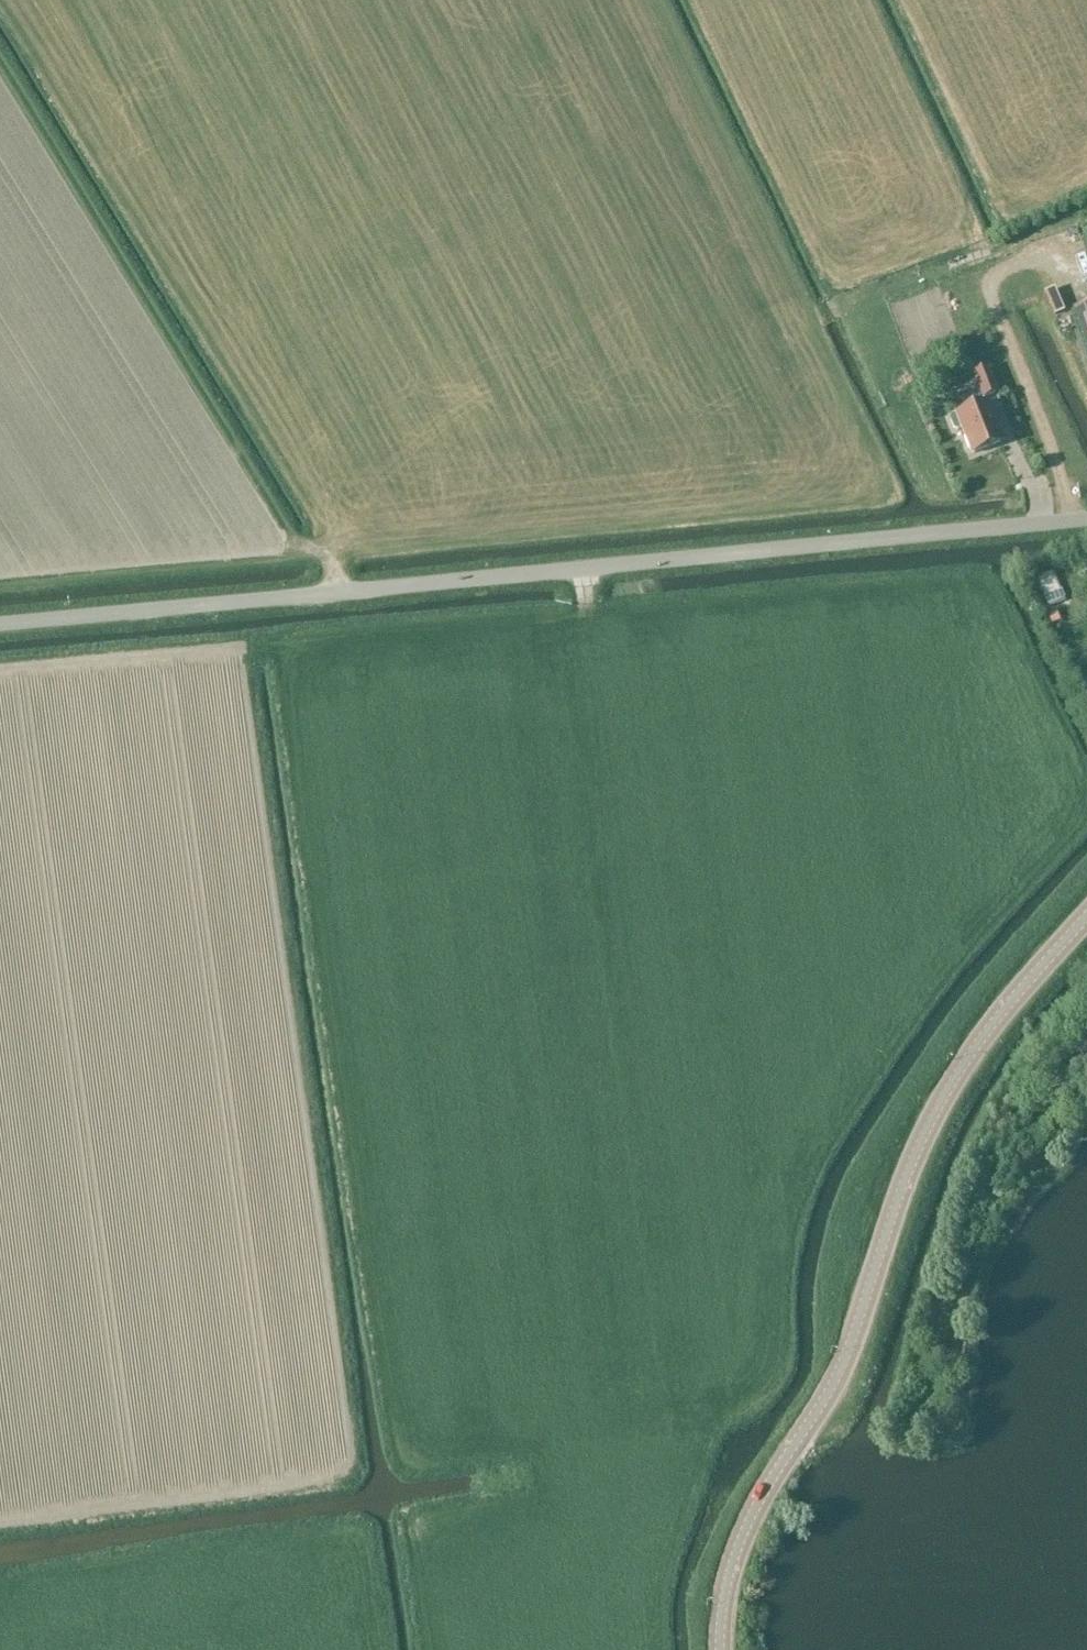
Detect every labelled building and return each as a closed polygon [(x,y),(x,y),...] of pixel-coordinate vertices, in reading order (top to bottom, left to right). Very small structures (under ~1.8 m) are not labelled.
[(1076,311),(1086,344),(1086,307),(1076,311)] [(998,396),(988,371),(974,376),(984,401),(998,396)] [(986,406),(955,417),(953,422),(958,432),(962,434),(965,432),(974,457),(1001,447),(986,406)]
